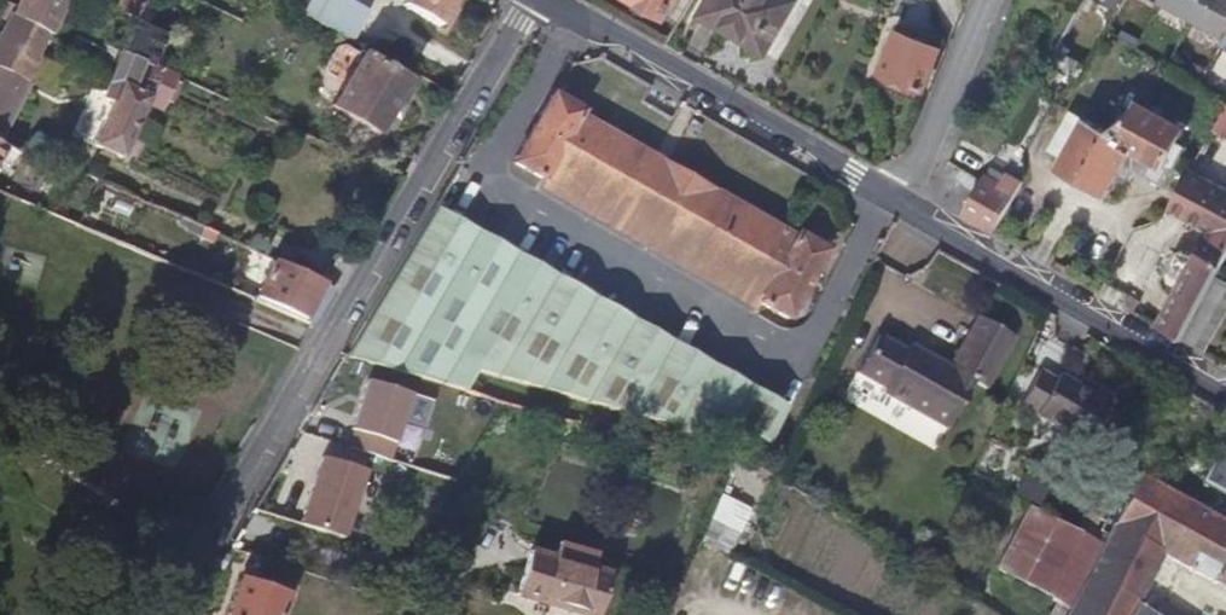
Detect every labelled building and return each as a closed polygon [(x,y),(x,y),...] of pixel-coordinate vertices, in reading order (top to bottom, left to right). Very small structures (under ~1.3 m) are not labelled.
[(65,0),(19,0),(15,11),(12,9),(9,16),(47,33),(50,34),(66,1),(65,0)] [(112,10),(135,22),(143,6),(146,0),(117,0),(112,10)] [(291,0),(265,0),(285,10),(291,0)] [(285,10),(300,18),(309,0),(308,0),(291,0),(285,10)] [(309,0),(300,18),(318,27),(333,0),(309,0)] [(337,38),(345,23),(352,9),(336,0),(333,0),(318,27),(337,38)] [(452,0),(404,0),(399,8),(436,28),(452,0)] [(664,19),(675,0),(630,0),(664,19)] [(791,0),(709,0),(699,18),(765,56),(795,2),(791,0)] [(1161,8),(1191,25),(1205,0),(1166,0),(1165,0),(1161,8)] [(1225,34),(1225,0),(1205,0),(1191,25),(1222,42),(1225,34)] [(12,9),(1,5),(0,4),(0,20),(5,23),(9,16),(12,9)] [(135,22),(132,27),(144,32),(152,10),(143,6),(135,22)] [(47,33),(9,16),(5,23),(0,34),(0,38),(19,46),(37,56),(47,33)] [(418,62),(345,23),(337,38),(350,44),(411,76),(418,62)] [(161,40),(144,32),(132,27),(119,52),(149,66),(161,40)] [(939,51),(898,35),(880,77),(921,94),(939,51)] [(6,73),(19,46),(0,38),(0,70),(6,73)] [(25,81),(37,56),(19,46),(6,73),(25,81)] [(319,70),(321,76),(329,81),(345,54),(337,49),(331,51),(329,53),(319,70)] [(176,79),(149,66),(119,52),(110,83),(120,89),(112,105),(92,148),(119,160),(146,100),(162,107),(176,79)] [(32,80),(56,86),(62,60),(38,54),(32,80)] [(345,54),(329,81),(339,86),(327,109),(376,137),(404,85),(355,57),(354,59),(345,54)] [(6,73),(0,70),(0,137),(25,81),(6,73)] [(112,105),(120,89),(110,83),(106,93),(103,100),(112,105)] [(665,211),(685,176),(579,115),(581,112),(551,94),(512,163),(542,181),(559,150),(665,211)] [(1225,100),(1211,130),(1225,137),(1225,101),(1225,100)] [(1181,132),(1134,106),(1126,119),(1119,116),(1108,134),(1073,115),(1059,141),(1071,147),(1057,172),(1104,198),(1117,174),(1130,182),(1136,171),(1165,187),(1184,156),(1171,150),(1181,132)] [(1201,155),(1225,165),(1225,139),(1210,133),(1201,155)] [(4,166),(13,153),(0,145),(0,163),(4,166)] [(537,190),(643,250),(665,211),(559,150),(542,181),(537,190)] [(1223,264),(1225,258),(1225,191),(1187,171),(1166,210),(1205,230),(1194,252),(1186,247),(1174,250),(1160,280),(1163,287),(1174,293),(1156,328),(1181,342),(1182,340),(1223,264)] [(793,233),(791,237),(685,176),(665,211),(772,271),(753,304),(785,321),(825,252),(793,233)] [(1014,197),(981,178),(959,216),(992,235),(1014,197)] [(452,226),(455,219),(433,207),(343,359),(464,393),(475,374),(715,442),(725,425),(765,447),(784,407),(726,374),(722,381),(685,360),(689,353),(649,330),(645,337),(608,316),(612,309),(570,285),(566,293),(530,271),(534,264),(493,241),(490,248),(452,226)] [(753,304),(772,271),(665,211),(643,250),(749,310),(753,304)] [(490,248),(493,241),(455,219),(452,226),(490,248)] [(333,292),(271,263),(254,300),(311,328),(333,292)] [(566,293),(570,285),(534,264),(530,271),(566,293)] [(1225,303),(1225,266),(1223,264),(1182,340),(1200,351),(1225,303)] [(649,330),(612,309),(608,316),(645,337),(649,330)] [(983,388),(1012,338),(976,317),(947,368),(906,344),(903,348),(873,332),(852,368),(880,384),(877,389),(941,427),(968,379),(983,388)] [(722,381),(726,374),(689,353),(685,360),(722,381)] [(1055,372),(1051,379),(1035,370),(1016,404),(1082,442),(1105,402),(1055,372)] [(1176,387),(1161,379),(1152,395),(1167,404),(1176,387)] [(413,394),(370,381),(355,429),(398,442),(413,394)] [(398,442),(355,429),(350,446),(392,459),(398,442)] [(367,469),(325,456),(305,522),(347,535),(367,469)] [(1118,507),(1109,525),(1158,553),(1211,583),(1225,554),(1225,526),(1206,514),(1195,533),(1146,507),(1156,488),(1135,477),(1124,498),(1119,508),(1118,507)] [(1195,533),(1206,514),(1206,513),(1156,487),(1156,488),(1146,507),(1195,533)] [(1119,508),(1124,498),(1107,490),(1100,498),(1118,507),(1119,508)] [(742,510),(716,499),(699,540),(723,554),(742,510)] [(997,572),(1052,603),(1067,610),(1086,572),(1097,549),(1098,546),(1071,531),(1029,509),(997,572)] [(1158,553),(1109,525),(1098,546),(1097,549),(1124,564),(1131,552),(1153,565),(1158,553)] [(1097,549),(1086,572),(1133,604),(1153,565),(1131,552),(1124,564),(1097,549)] [(528,554),(515,598),(570,614),(595,614),(607,577),(528,554)] [(1211,583),(1210,585),(1225,593),(1225,554),(1211,583)] [(1133,604),(1086,572),(1067,610),(1064,614),(1127,614),(1132,604),(1133,604)] [(237,583),(226,614),(278,614),(283,598),(237,583)] [(1067,610),(1052,603),(1047,614),(1064,614),(1067,610)] [(1132,604),(1127,614),(1148,614),(1132,604)] [(1164,606),(1158,614),(1177,614),(1164,606)]
